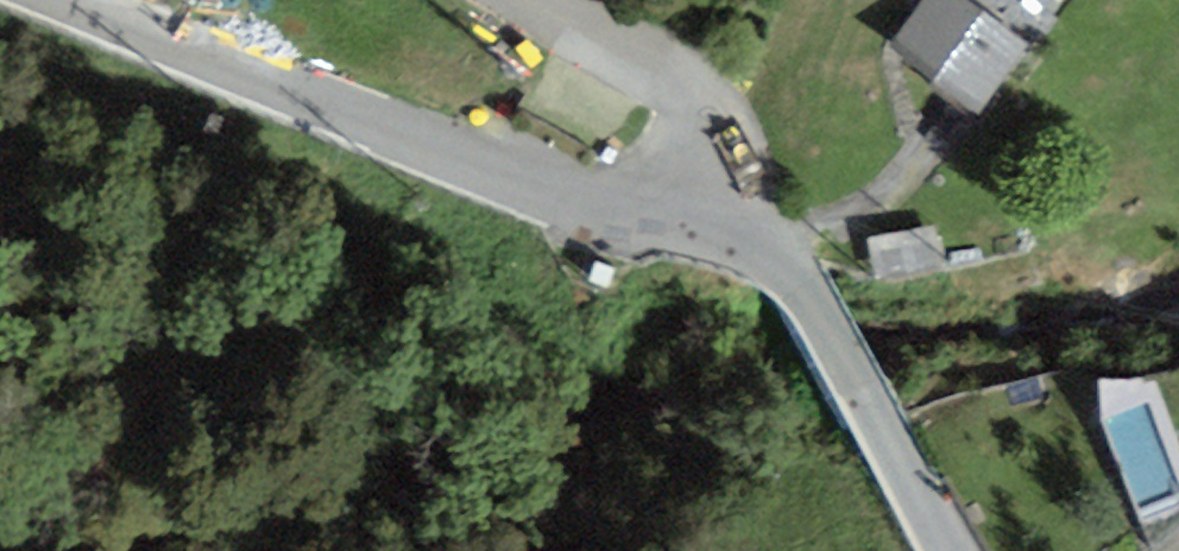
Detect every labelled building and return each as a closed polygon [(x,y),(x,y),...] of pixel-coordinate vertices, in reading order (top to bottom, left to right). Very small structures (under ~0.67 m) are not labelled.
[(969,0),(925,0),(889,50),(977,114),(1029,43),(969,0)]
